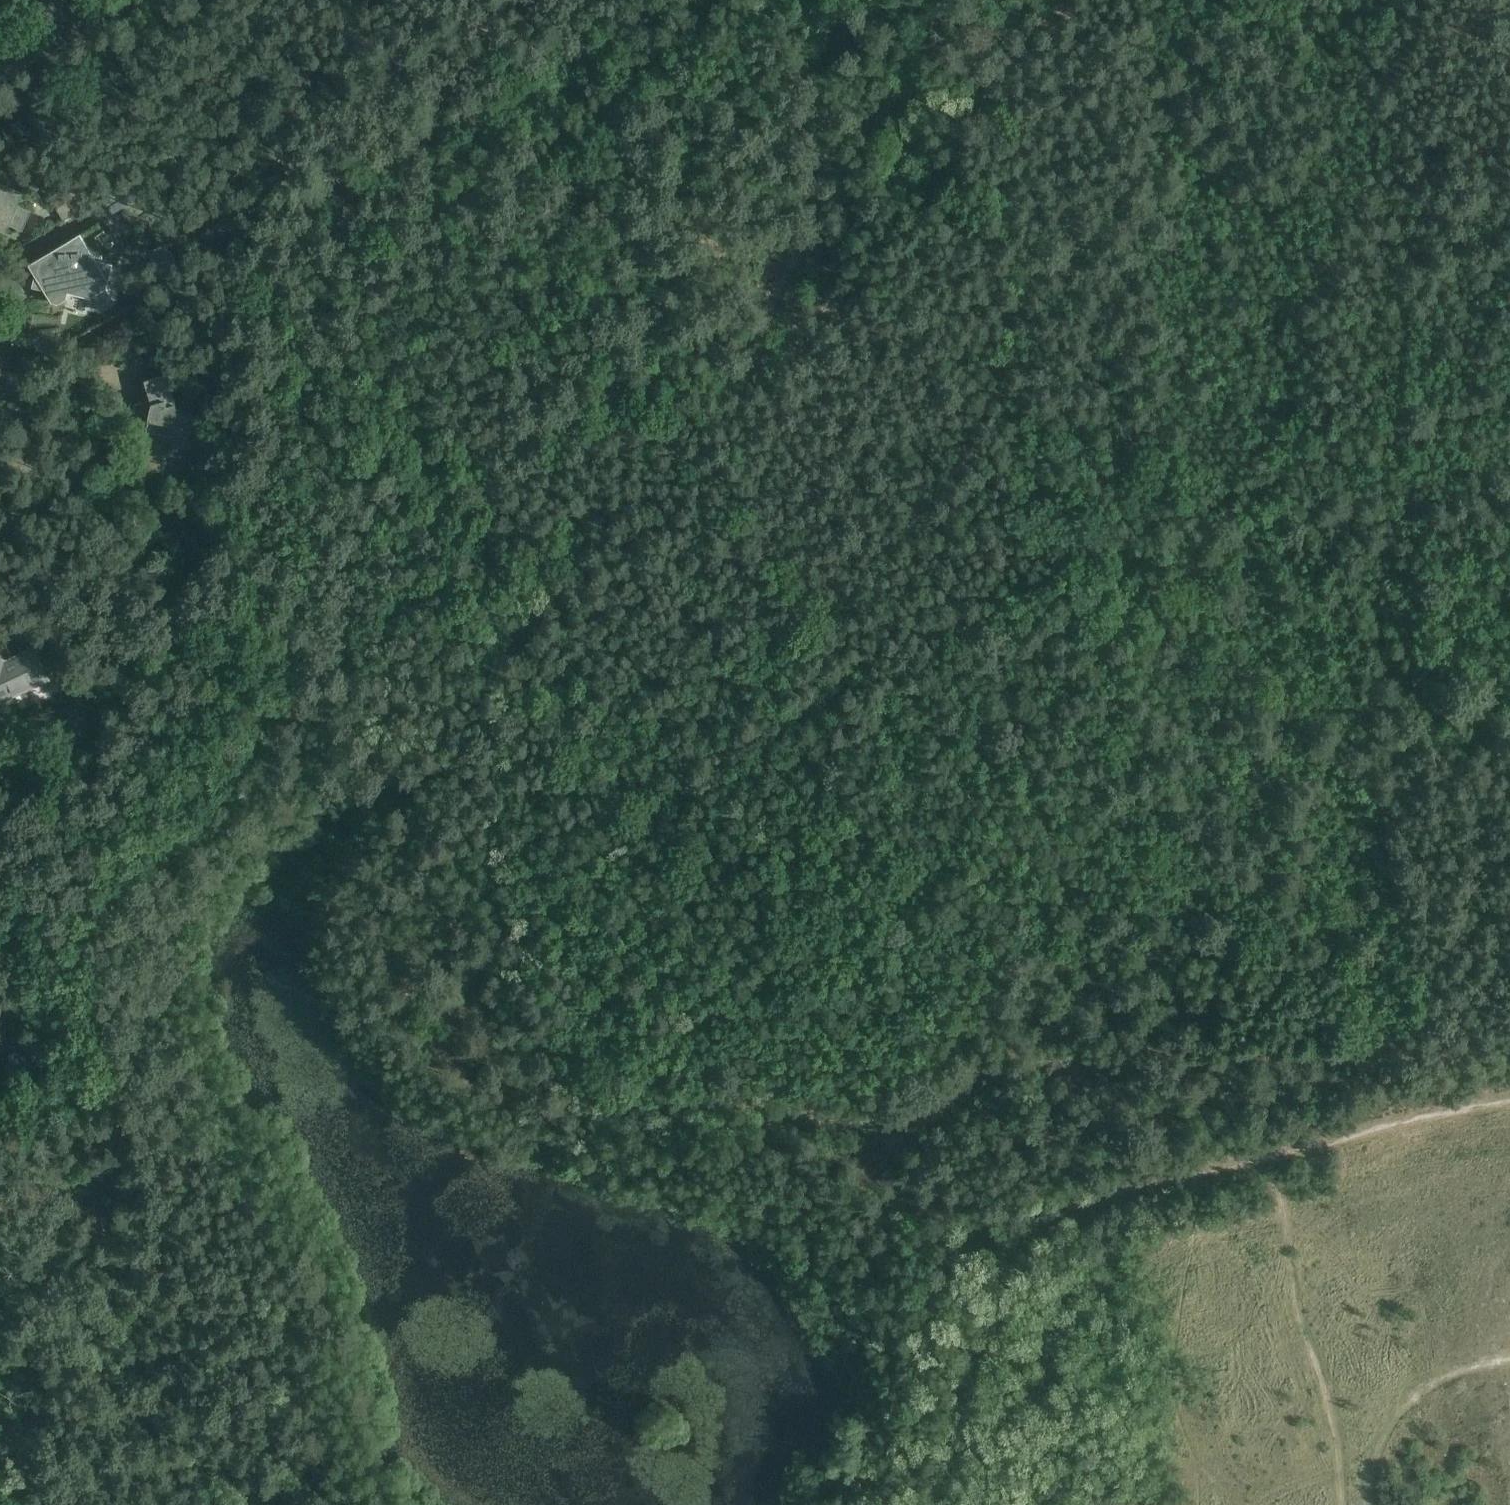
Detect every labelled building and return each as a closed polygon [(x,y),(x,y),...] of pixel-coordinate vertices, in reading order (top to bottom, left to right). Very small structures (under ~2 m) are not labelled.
[(131,180),(104,197),(114,214),(142,197),(131,180)] [(7,232),(11,223),(23,228),(31,210),(18,205),(23,193),(0,183),(0,229),(7,232)] [(69,185),(51,197),(65,219),(83,208),(69,185)] [(81,233),(30,264),(53,302),(59,303),(67,298),(69,292),(91,297),(94,304),(101,305),(109,300),(111,294),(107,287),(114,263),(97,259),(81,233)] [(177,267),(165,274),(171,286),(184,278),(177,267)] [(141,472),(161,471),(164,471),(163,453),(166,444),(191,449),(198,413),(178,409),(167,373),(165,374),(146,379),(153,403),(147,431),(154,432),(154,440),(139,441),(141,472)] [(183,388),(193,386),(192,378),(182,380),(183,388)] [(49,678),(35,647),(5,661),(0,650),(0,701),(49,678)] [(15,1052),(7,1056),(11,1064),(19,1060),(15,1052)]
